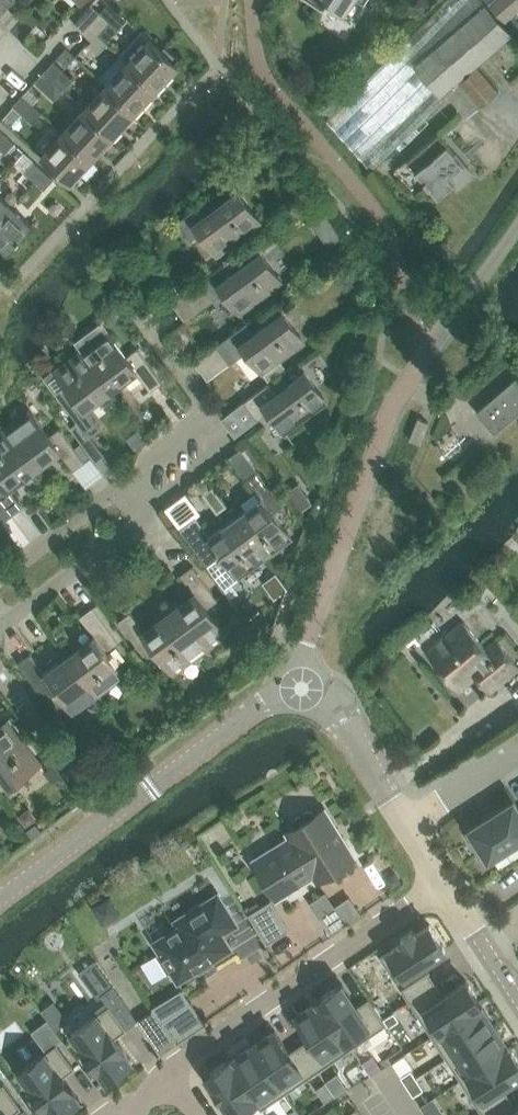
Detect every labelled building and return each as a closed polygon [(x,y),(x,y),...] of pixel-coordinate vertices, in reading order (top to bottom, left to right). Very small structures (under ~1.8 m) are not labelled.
[(15,0),(0,0),(0,16),(15,0)] [(352,0),(310,0),(323,9),(328,2),(344,13),(352,0)] [(483,0),(447,0),(328,120),(372,170),(397,145),(401,149),(429,121),(426,117),(445,98),(441,95),(415,64),(486,3),(483,0)] [(426,12),(432,2),(429,0),(418,0),(415,5),(426,12)] [(492,3),(505,19),(517,8),(517,0),(495,0),(492,3)] [(101,11),(92,2),(74,23),(83,31),(101,11)] [(415,64),(441,95),(512,34),(486,3),(415,64)] [(408,5),(403,12),(404,17),(411,22),(418,12),(408,5)] [(22,39),(40,19),(30,9),(12,30),(22,39)] [(98,33),(110,19),(101,11),(83,31),(92,40),(88,44),(98,52),(108,42),(98,33)] [(143,31),(121,54),(129,61),(157,87),(179,64),(176,61),(179,57),(165,45),(162,48),(143,31)] [(76,72),(82,65),(65,50),(59,57),(76,72)] [(121,54),(99,77),(107,84),(106,86),(134,112),(157,87),(129,61),(121,54)] [(63,89),(73,79),(54,60),(44,72),(63,89)] [(477,66),(447,92),(468,117),(498,91),(477,66)] [(35,81),(55,99),(63,89),(44,72),(35,81)] [(113,135),(134,112),(106,86),(84,109),(113,135)] [(40,96),(30,87),(24,94),(34,103),(40,96)] [(33,122),(42,112),(23,94),(13,104),(33,122)] [(92,158),(113,135),(84,109),(64,132),(92,158)] [(64,132),(42,156),(70,182),(92,158),(64,132)] [(439,132),(407,159),(438,196),(455,181),(460,188),(475,175),(439,132)] [(15,143),(5,134),(0,140),(0,148),(5,153),(15,143)] [(34,161),(25,171),(35,180),(44,170),(34,161)] [(44,189),(53,178),(44,170),(35,180),(44,189)] [(238,191),(236,192),(237,193),(211,213),(202,202),(177,221),(182,227),(190,239),(202,231),(217,253),(260,222),(238,191)] [(0,193),(0,218),(13,205),(0,193)] [(33,223),(13,205),(0,218),(0,241),(9,249),(33,223)] [(336,225),(322,235),(330,247),(345,236),(336,225)] [(261,253),(233,273),(225,262),(200,280),(214,299),(225,291),(241,313),(282,283),(261,253)] [(174,283),(166,290),(169,294),(178,288),(174,283)] [(283,310),(255,332),(247,322),(222,340),(236,359),(247,351),(263,373),(281,360),(305,341),(283,310)] [(126,356),(107,329),(80,349),(112,391),(137,372),(151,390),(163,382),(137,348),(126,356)] [(184,336),(180,332),(175,331),(171,335),(170,340),(173,344),(179,345),(183,342),(184,336)] [(101,427),(87,409),(112,391),(80,349),(45,375),(89,436),(101,427)] [(287,368),(281,360),(263,373),(269,381),(270,381),(287,368)] [(305,372),(277,392),(270,381),(269,381),(244,400),(258,419),(269,411),(286,433),(327,402),(305,372)] [(477,411),(496,432),(517,413),(517,379),(516,377),(477,411)] [(50,434),(30,408),(3,428),(34,470),(60,451),(73,469),(85,461),(60,427),(50,434)] [(3,428),(0,430),(0,500),(11,515),(23,506),(10,488),(34,470),(3,428)] [(140,448),(149,442),(140,429),(128,437),(137,450),(140,448)] [(247,479),(260,497),(235,516),(265,558),(292,538),(273,512),(284,504),(258,470),(247,479)] [(11,515),(0,500),(0,524),(11,515)] [(221,551),(240,577),(265,558),(235,516),(210,534),(197,516),(185,525),(210,559),(221,551)] [(278,565),(284,574),(295,566),(288,557),(278,565)] [(218,600),(193,565),(181,574),(195,593),(145,630),(131,611),(119,620),(144,655),(155,647),(175,673),(227,635),(207,608),(218,600)] [(481,570),(476,577),(473,583),(471,585),(483,591),(492,576),(484,572),(481,570)] [(81,616),(93,633),(67,652),(99,696),(126,675),(107,649),(117,640),(92,607),(81,616)] [(262,613),(252,621),(262,633),(272,625),(262,613)] [(486,648),(464,620),(426,651),(459,690),(482,671),(496,688),(517,669),(517,666),(497,640),(486,648)] [(61,641),(68,635),(59,623),(51,629),(61,641)] [(55,687),(74,714),(99,696),(67,652),(43,670),(30,653),(18,662),(44,695),(55,687)] [(171,714),(170,722),(174,727),(182,720),(176,711),(171,714)] [(10,785),(40,762),(9,720),(0,727),(0,772),(10,785)] [(54,764),(45,771),(54,782),(63,776),(54,764)] [(514,800),(470,828),(474,835),(469,838),(480,855),(485,852),(489,858),(517,840),(517,806),(514,800)] [(355,857),(325,808),(315,814),(312,811),(308,810),(296,817),(295,822),(297,825),(287,831),(291,837),(314,874),(317,880),(355,857)] [(26,811),(20,816),(28,826),(38,819),(33,812),(26,811)] [(36,823),(29,829),(34,836),(42,830),(36,823)] [(254,860),(277,897),(314,874),(291,837),(254,860)] [(390,874),(389,881),(392,887),(402,881),(395,871),(390,874)] [(325,892),(324,893),(332,905),(319,914),(331,931),(360,911),(350,896),(335,906),(325,892)] [(169,970),(171,968),(178,979),(201,965),(200,963),(206,959),(207,961),(230,947),(222,933),(236,924),(218,894),(201,904),(200,902),(191,908),(192,910),(175,920),(179,926),(155,941),(162,952),(159,954),(169,970)] [(271,899),(249,913),(267,943),(289,929),(271,899)] [(414,928),(401,937),(403,941),(381,955),(396,980),(446,947),(430,923),(416,932),(414,928)] [(402,988),(410,1001),(437,983),(428,970),(402,988)] [(410,1001),(432,1035),(482,1003),(467,979),(444,994),(437,983),(410,1001)] [(342,982),(319,998),(352,1047),(387,1023),(383,1018),(369,997),(357,1005),(342,982)] [(318,1070),(352,1047),(319,998),(318,999),(319,1000),(297,1014),(311,1036),(300,1043),(318,1070)] [(206,1023),(191,1001),(162,1021),(177,1043),(206,1023)] [(42,1010),(56,1030),(68,1021),(53,1002),(42,1010)] [(482,1003),(432,1035),(447,1057),(495,1025),(481,1004),(482,1004),(482,1003)] [(127,1028),(109,1005),(72,1032),(107,1079),(132,1060),(115,1037),(127,1028)] [(394,1011),(384,1018),(389,1026),(399,1019),(394,1011)] [(495,1025),(447,1057),(461,1079),(511,1047),(510,1046),(509,1046),(495,1025)] [(284,1093),(318,1070),(300,1043),(290,1051),(275,1029),(252,1045),(284,1093)] [(20,1070),(53,1114),(57,1114),(80,1098),(63,1076),(74,1067),(57,1043),(20,1070)] [(263,1107),(284,1093),(252,1045),(231,1059),(231,1058),(230,1058),(263,1107)] [(461,1079),(483,1113),(510,1096),(503,1085),(517,1075),(517,1058),(511,1047),(461,1079)] [(263,1107),(230,1058),(207,1074),(235,1114),(242,1114),(259,1104),(262,1108),(263,1107)] [(401,1076),(406,1083),(416,1077),(411,1069),(401,1076)] [(424,1088),(416,1077),(406,1083),(414,1095),(424,1088)] [(4,1083),(0,1085),(0,1114),(10,1114),(21,1106),(4,1083)] [(483,1113),(484,1114),(517,1114),(517,1106),(517,1107),(510,1096),(483,1113)] [(433,1099),(422,1106),(428,1114),(439,1108),(433,1099)]
